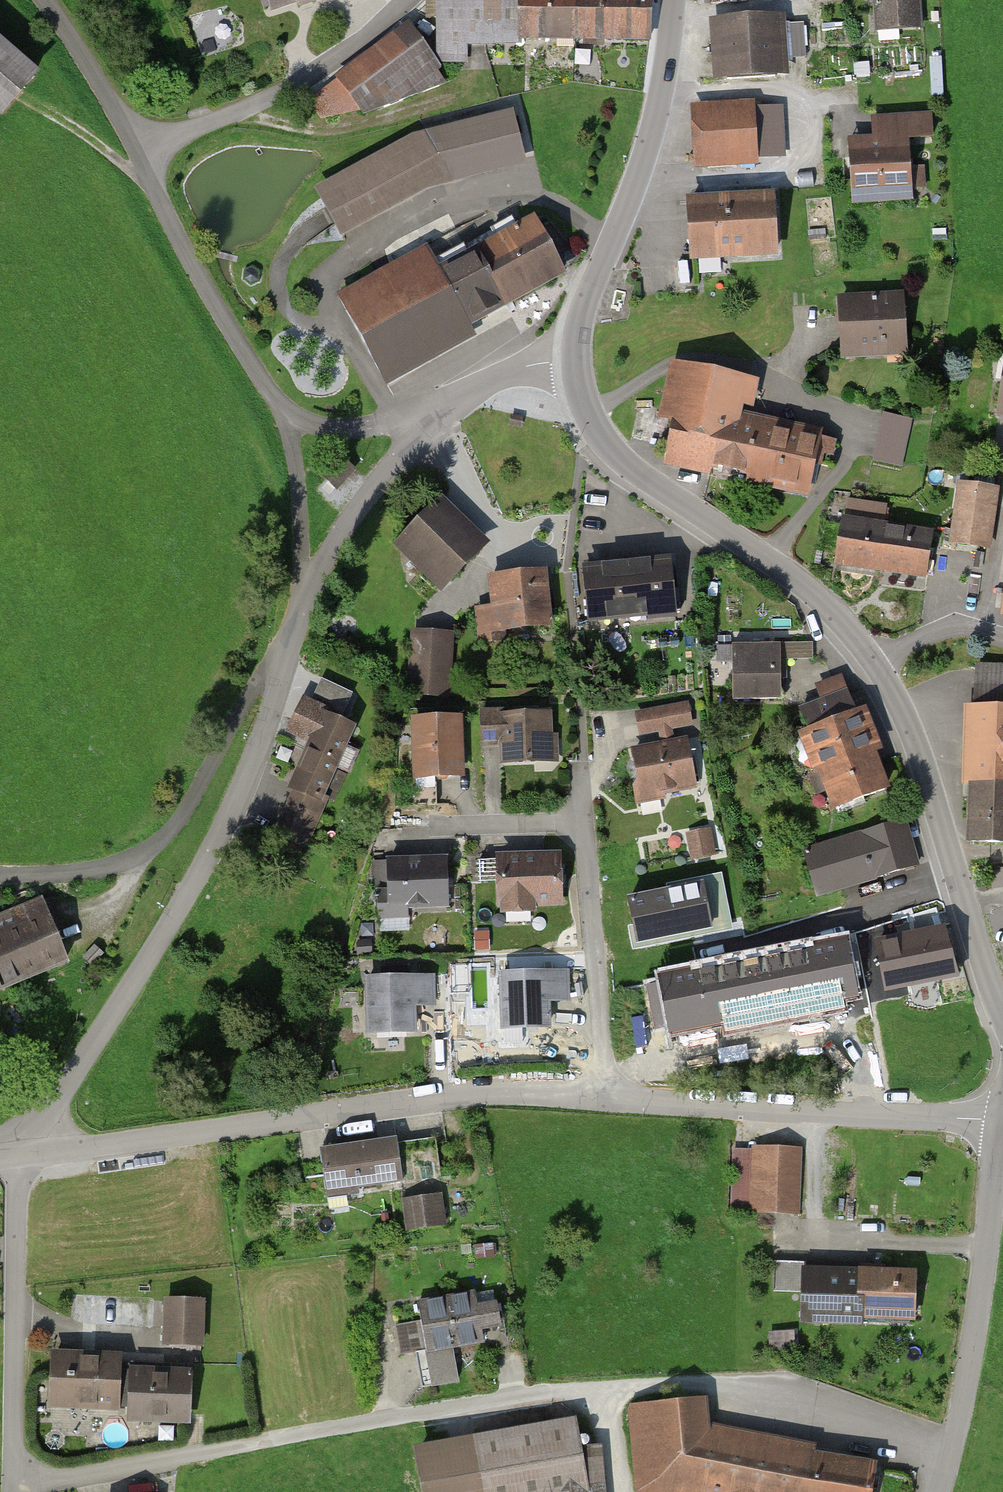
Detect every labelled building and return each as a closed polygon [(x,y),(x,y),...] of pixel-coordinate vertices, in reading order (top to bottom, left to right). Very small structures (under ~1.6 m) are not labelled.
[(268,12),(307,0),(264,0),(268,12)] [(656,0),(438,0),(437,63),(472,64),(472,40),(655,43),(656,0)] [(876,32),(925,28),(923,0),(873,0),(876,32)] [(787,15),(709,19),(713,82),(791,77),(789,53),(819,51),(817,22),(788,23),(787,15)] [(437,63),(409,22),(310,95),(324,124),(449,82),(437,63)] [(0,29),(0,110),(5,114),(45,66),(0,29)] [(759,102),(694,105),(697,166),(762,162),(759,102)] [(413,133),(316,189),(331,215),(343,236),(429,189),(530,164),(515,108),(413,133)] [(873,137),(852,139),(857,203),(916,199),(912,142),(936,140),(933,112),(872,117),(873,137)] [(777,187),(690,191),(693,255),(780,251),(777,187)] [(570,270),(537,209),(478,241),(481,245),(442,266),(472,322),(509,302),(509,303),(570,270)] [(442,266),(428,241),(337,290),(387,383),(479,334),(472,322),(442,266)] [(245,268),(244,272),(245,277),(249,280),(253,280),(258,278),(260,274),(260,269),(257,266),(253,264),(248,265),(245,268)] [(909,357),(904,292),(839,297),(844,361),(909,357)] [(760,381),(672,363),(661,420),(676,423),(667,470),(718,480),(720,469),(751,476),(749,487),(815,500),(828,432),(753,417),(760,381)] [(527,415),(512,413),(511,423),(526,425),(527,415)] [(914,422),(884,416),(873,463),(903,470),(914,422)] [(339,453),(321,472),(338,488),(356,469),(339,453)] [(1002,491),(960,484),(951,545),(993,551),(1002,491)] [(493,544),(444,496),(396,545),(444,593),(493,544)] [(935,532),(843,519),(837,568),(928,580),(935,532)] [(674,557),(584,565),(590,626),(679,618),(674,557)] [(492,609),(474,610),(478,648),(508,645),(507,632),(554,627),(549,570),(489,576),(492,609)] [(460,634),(412,630),(405,702),(454,707),(460,634)] [(813,642),(733,642),(734,702),(783,702),(783,657),(813,657),(813,642)] [(978,664),(977,703),(965,703),(963,783),(972,784),(971,842),(1002,842),(1002,664),(978,664)] [(809,727),(798,731),(815,775),(822,773),(834,806),(892,784),(879,750),(885,748),(868,706),(859,710),(847,678),(818,689),(823,701),(802,709),(809,727)] [(314,700),(306,697),(290,735),(312,745),(275,830),(312,847),(365,724),(351,717),(359,697),(322,681),(314,700)] [(551,704),(481,710),(484,748),(500,747),(501,766),(556,762),(551,704)] [(661,745),(632,749),(641,805),(664,801),(662,793),(697,787),(690,742),(675,745),(673,731),(693,728),(689,704),(637,713),(640,735),(659,732),(661,745)] [(464,713),(412,716),(415,780),(467,778),(464,713)] [(906,819),(801,852),(817,900),(921,867),(906,819)] [(712,830),(688,833),(691,860),(716,857),(712,830)] [(565,853),(497,855),(498,914),(537,913),(537,905),(566,904),(565,853)] [(450,855),(388,858),(389,884),(376,884),(378,922),(413,920),(412,907),(453,905),(450,855)] [(77,961),(49,895),(0,914),(0,992),(77,961)] [(951,923),(679,978),(690,1032),(962,978),(951,923)] [(571,970),(501,972),(503,1030),(556,1028),(556,1003),(572,1003),(571,970)] [(436,975),(365,976),(366,1036),(419,1035),(419,1007),(436,1006),(436,975)] [(396,1138),(321,1148),(328,1201),(362,1196),(361,1189),(402,1183),(396,1138)] [(804,1151),(754,1148),(750,1214),(800,1217),(804,1151)] [(442,1194),(402,1201),(407,1233),(447,1226),(442,1194)] [(920,1269),(803,1267),(802,1324),(869,1326),(869,1320),(919,1321),(920,1269)] [(478,1289),(416,1301),(420,1323),(395,1327),(400,1356),(426,1351),(433,1389),(461,1384),(454,1347),(484,1342),(482,1329),(503,1325),(498,1301),(481,1304),(478,1289)] [(208,1301),(166,1298),(163,1347),(205,1349),(208,1301)] [(127,1352),(52,1351),(51,1407),(130,1408),(129,1421),(191,1422),(192,1368),(127,1366),(127,1352)] [(627,1403),(636,1491),(879,1491),(885,1458),(822,1447),(823,1440),(713,1422),(710,1394),(627,1403)] [(415,1446),(425,1491),(608,1491),(603,1445),(584,1448),(578,1418),(415,1446)]
